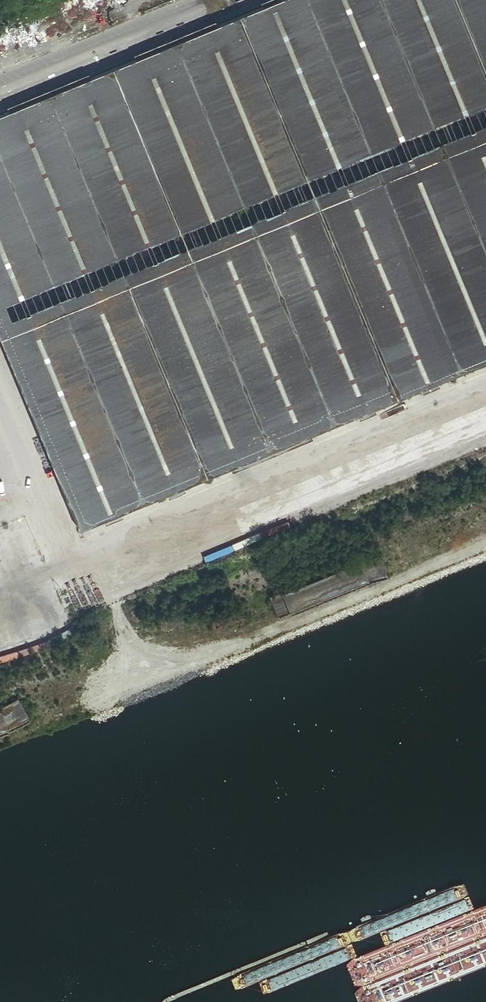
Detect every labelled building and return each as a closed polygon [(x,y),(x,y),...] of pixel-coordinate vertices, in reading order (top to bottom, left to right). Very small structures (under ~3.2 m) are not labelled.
[(0,116),(0,353),(75,536),(485,367),(485,0),(284,0),(0,116)]
